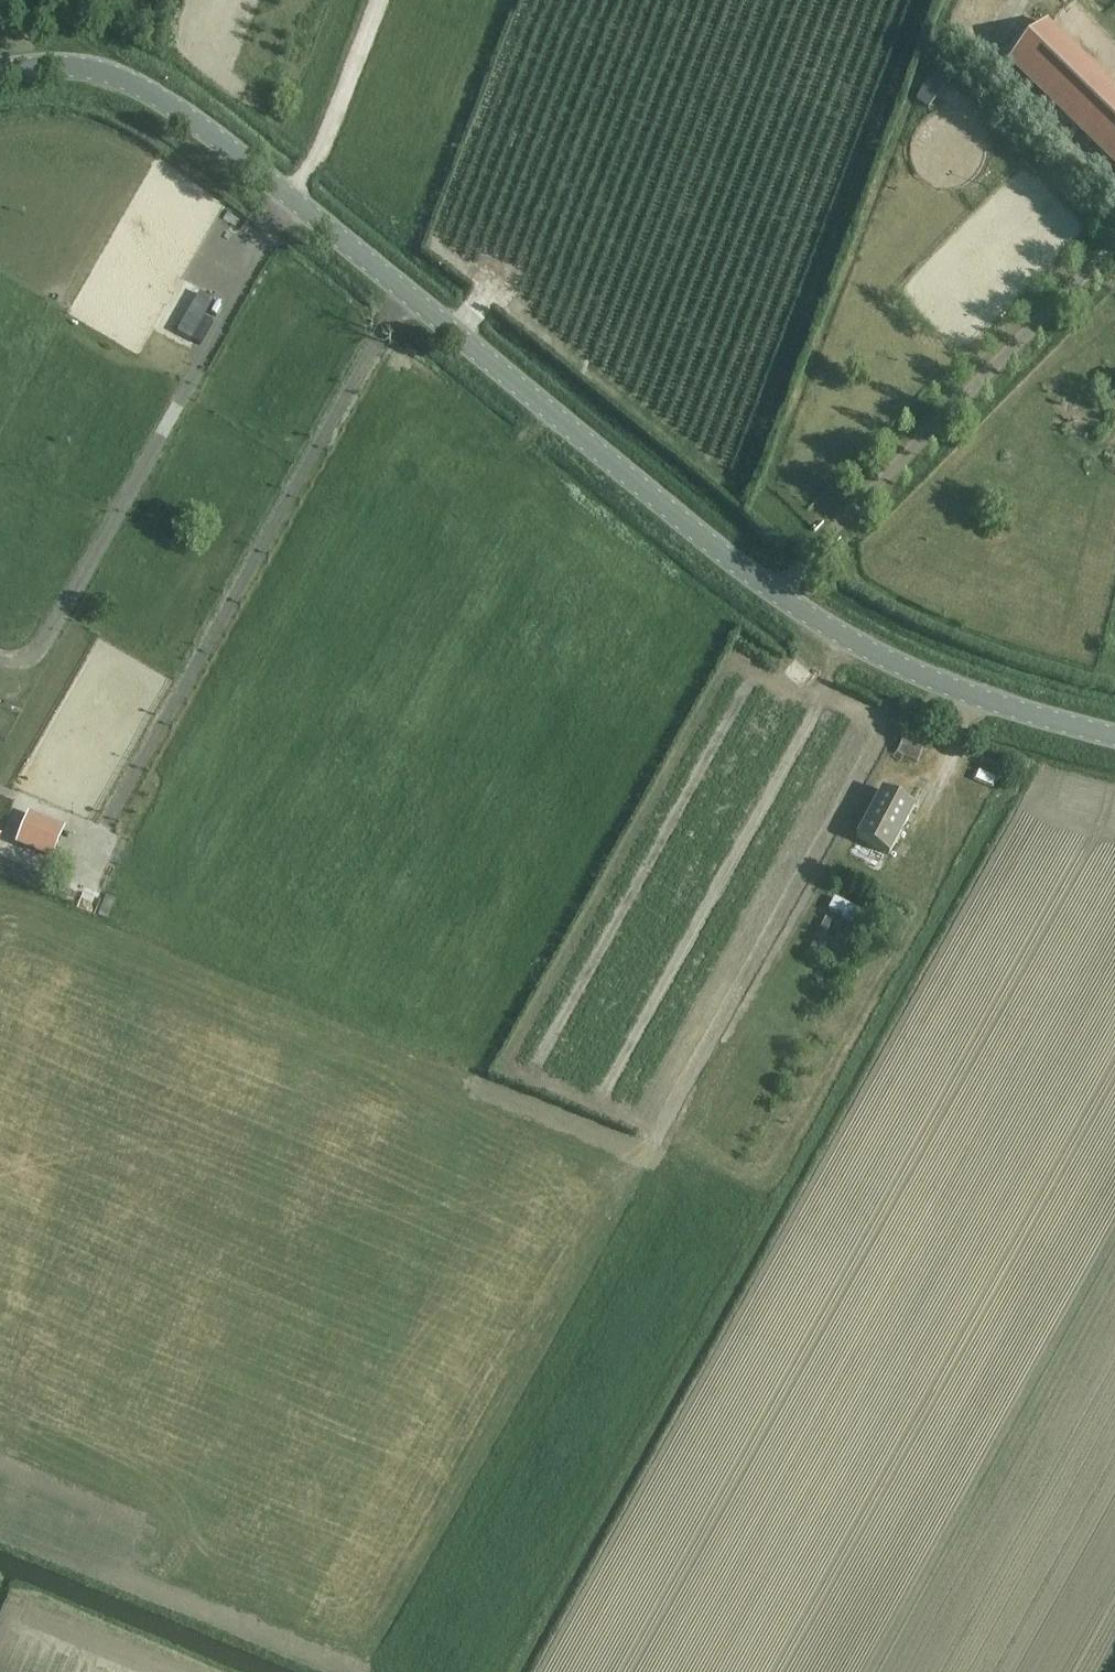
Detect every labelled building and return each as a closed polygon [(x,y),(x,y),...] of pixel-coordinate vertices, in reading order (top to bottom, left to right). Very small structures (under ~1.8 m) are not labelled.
[(1049,24),(1010,62),(1114,167),(1114,90),(1049,24)] [(927,81),(942,91),(952,76),(938,66),(927,81)] [(201,294),(178,333),(190,340),(213,301),(201,294)] [(904,738),(897,754),(917,762),(924,746),(904,738)] [(882,790),(857,839),(889,856),(914,807),(882,790)] [(16,844),(52,859),(65,827),(29,813),(16,844)] [(847,838),(841,851),(870,864),(876,851),(847,838)] [(827,893),(820,908),(846,921),(854,906),(827,893)] [(817,1040),(811,1061),(821,1064),(828,1044),(817,1040)]
